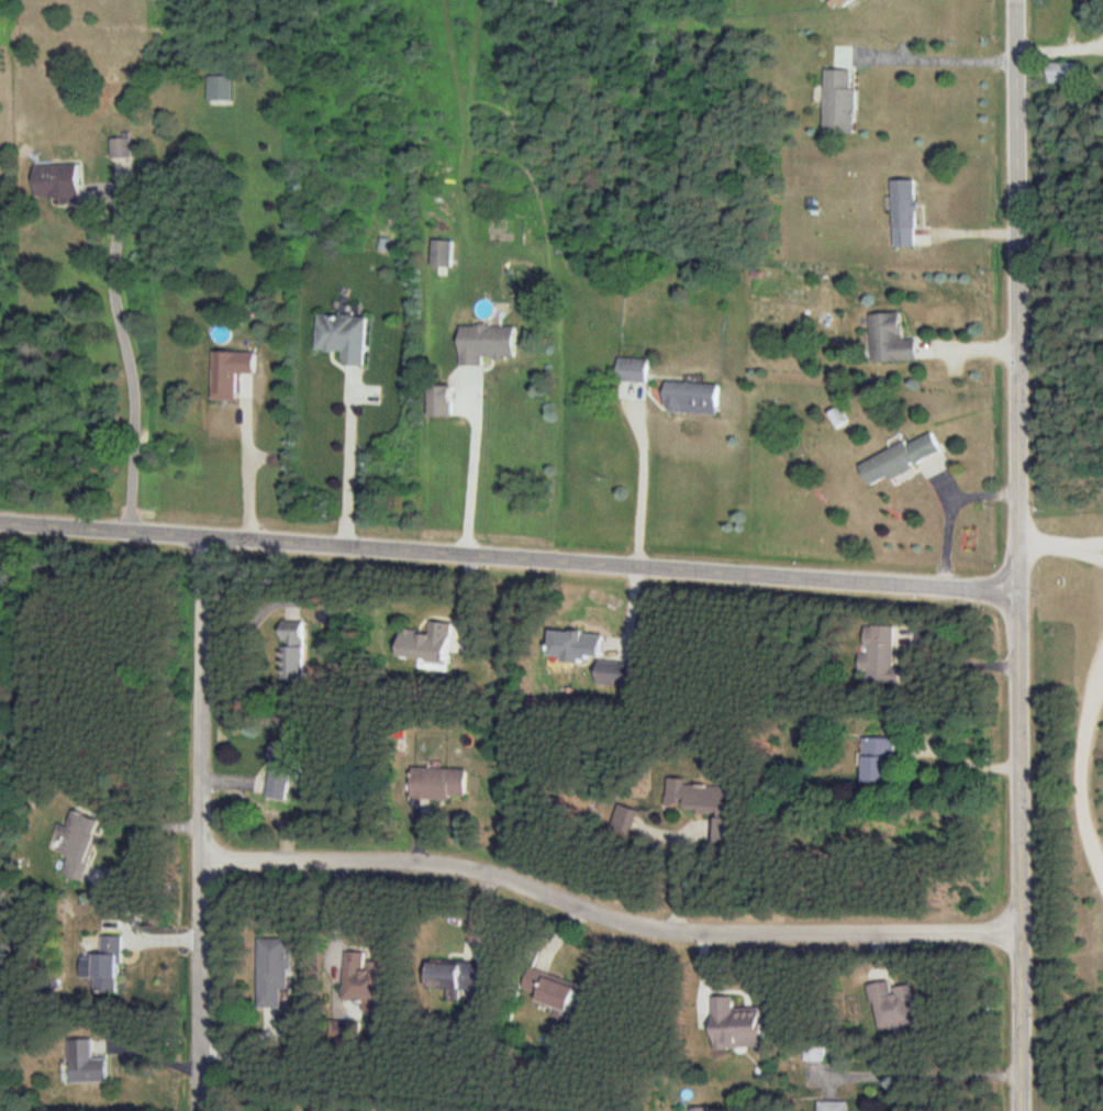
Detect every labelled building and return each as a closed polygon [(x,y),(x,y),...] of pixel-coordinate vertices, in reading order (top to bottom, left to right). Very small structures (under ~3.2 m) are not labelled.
[(842,8),(856,0),(837,0),(842,8)] [(1070,6),(1080,12),(1088,0),(1073,0),(1070,6)] [(1082,64),(1048,64),(1048,83),(1082,83),(1082,64)] [(824,134),(854,134),(855,71),(825,70),(824,134)] [(207,77),(207,102),(233,102),(233,77),(207,77)] [(131,139),(110,139),(110,158),(131,158),(131,139)] [(34,200),(79,200),(79,166),(34,166),(34,200)] [(894,248),(917,248),(916,181),(893,181),(894,248)] [(453,241),(432,241),(432,268),(453,268),(453,241)] [(872,363),(917,362),(916,340),(903,341),(902,313),(871,314),(872,363)] [(365,367),(367,318),(318,316),(316,352),(343,353),(342,366),(365,367)] [(516,326),(460,326),(460,367),(483,367),(483,357),(516,357),(516,326)] [(647,382),(647,359),(618,359),(618,382),(647,382)] [(720,385),(665,382),(664,411),(718,415),(720,385)] [(830,415),(841,428),(850,420),(840,407),(830,415)] [(941,457),(932,434),(859,464),(869,487),(941,457)] [(305,621),(282,620),(281,679),(304,680),(305,621)] [(452,623),(438,622),(436,633),(400,629),(397,657),(448,663),(452,623)] [(897,627),(866,626),(865,655),(860,655),(860,671),(868,672),(868,683),(895,684),(897,627)] [(601,660),(602,633),(550,630),(548,658),(601,660)] [(625,662),(598,662),(598,685),(625,685),(625,662)] [(863,739),(863,783),(894,783),(894,739),(863,739)] [(411,799),(466,799),(466,768),(411,768),(411,799)] [(671,779),(666,805),(727,815),(731,789),(671,779)] [(635,832),(635,808),(616,807),(615,831),(635,832)] [(99,818),(72,812),(68,827),(57,825),(54,837),(62,838),(58,853),(67,855),(63,876),(86,880),(99,818)] [(81,954),(81,977),(94,978),(94,990),(120,991),(121,935),(101,934),(101,954),(81,954)] [(257,1007),(286,1007),(286,937),(258,937),(257,1007)] [(346,951),(344,1000),(383,1002),(385,964),(374,964),(374,952),(346,951)] [(461,1000),(462,991),(481,992),(482,963),(428,960),(426,987),(449,988),(448,1000),(461,1000)] [(576,984),(531,966),(520,993),(566,1011),(576,984)] [(878,1031),(919,1024),(912,984),(892,987),(891,981),(870,984),(878,1031)] [(713,1049),(764,1048),(764,1008),(735,1008),(735,996),(713,996),(713,1049)] [(69,1039),(70,1082),(108,1082),(108,1056),(92,1057),(92,1038),(69,1039)] [(849,1101),(819,1101),(819,1110),(849,1110),(849,1101)]
